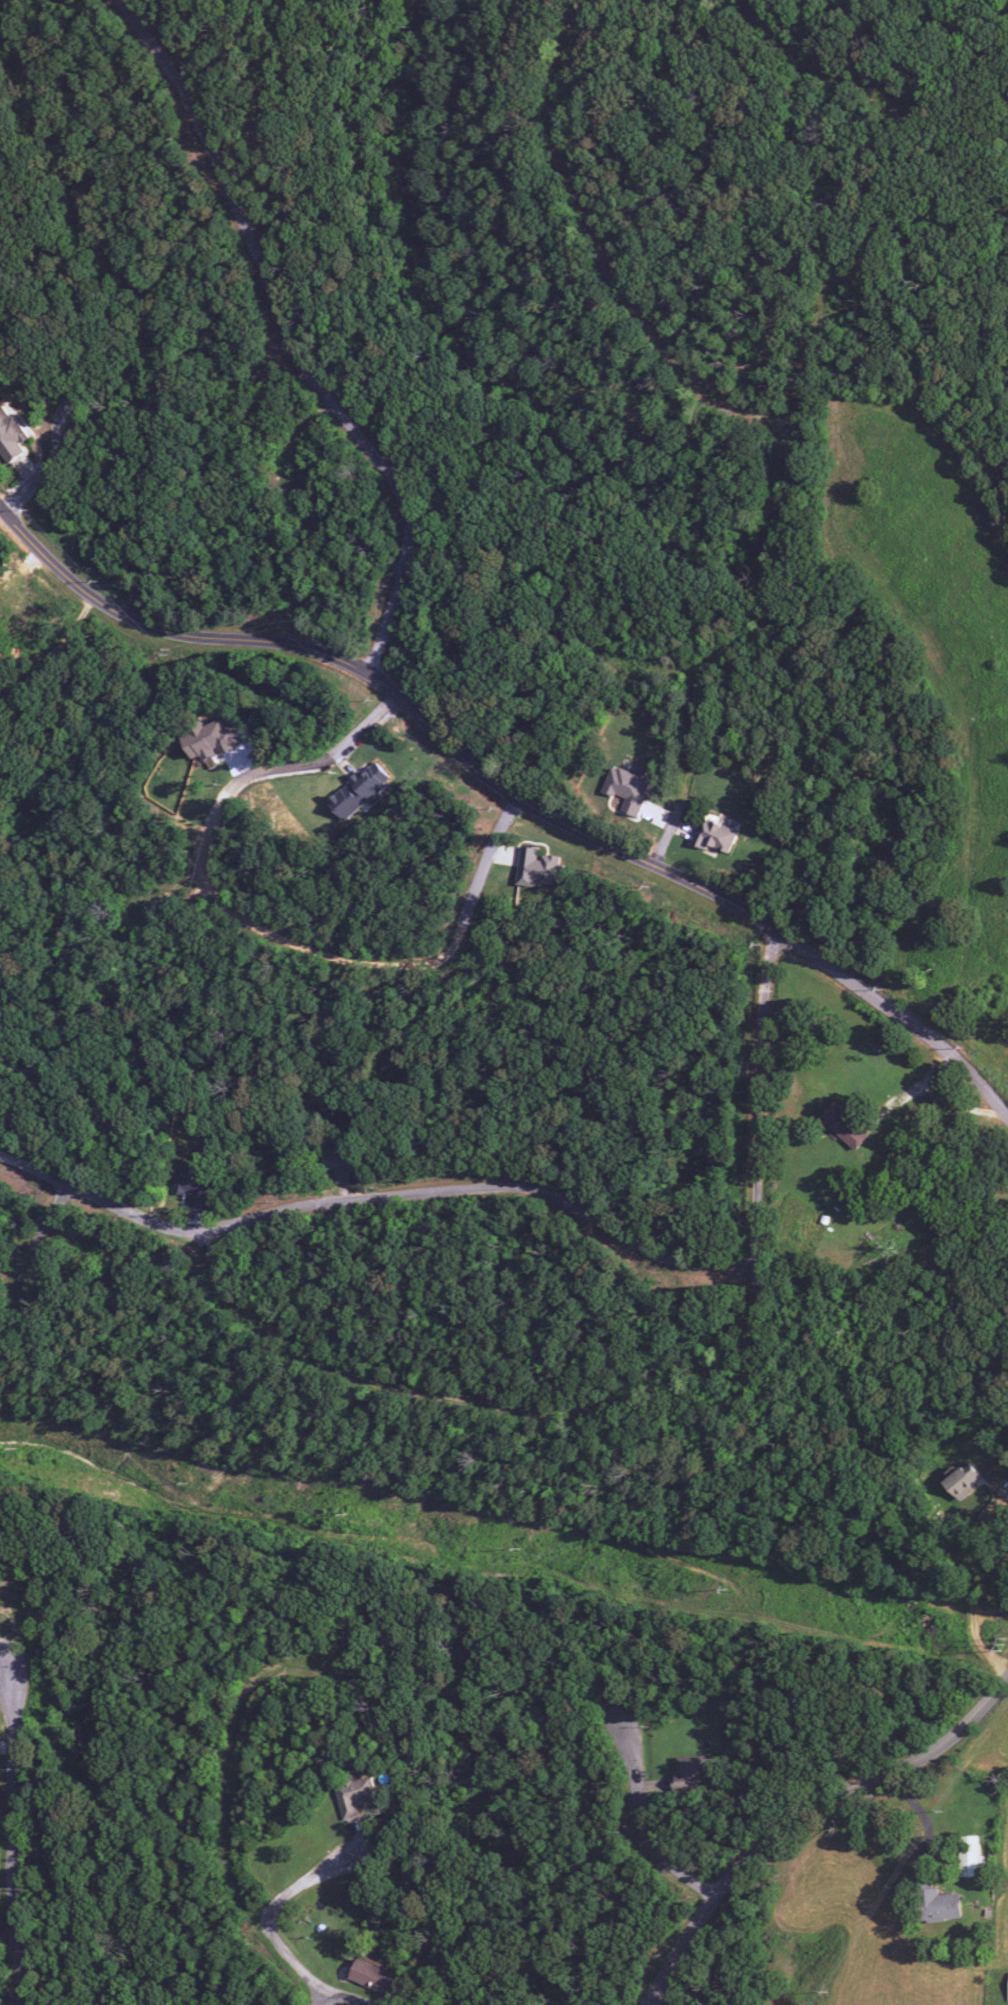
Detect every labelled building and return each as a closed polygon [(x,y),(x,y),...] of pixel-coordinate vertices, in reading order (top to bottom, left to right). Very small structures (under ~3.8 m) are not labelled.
[(20,445),(29,439),(5,405),(0,409),(0,454),(8,465),(25,452),(20,445)] [(242,745),(233,725),(226,728),(223,720),(183,737),(193,760),(201,756),(204,762),(219,756),(219,755),(242,745)] [(327,802),(344,821),(366,801),(371,805),(389,789),(384,783),(390,778),(374,760),(327,802)] [(601,792),(624,800),(620,812),(637,818),(651,781),(612,766),(601,792)] [(738,829),(707,820),(704,830),(695,828),(690,845),(706,849),(707,846),(730,853),(738,829)] [(516,885),(533,887),(534,882),(559,884),(562,857),(539,855),(539,848),(520,846),(516,885)] [(857,1150),(871,1130),(832,1102),(818,1122),(857,1150)] [(189,1207),(204,1209),(209,1171),(175,1166),(172,1193),(191,1195),(189,1207)] [(940,1480),(956,1500),(982,1480),(967,1462),(956,1471),(954,1469),(940,1480)] [(704,1789),(703,1756),(677,1757),(677,1773),(672,1773),(672,1790),(704,1789)] [(978,1837),(959,1837),(959,1877),(984,1877),(984,1857),(978,1857),(978,1837)] [(960,1894),(938,1895),(938,1888),(929,1889),(929,1885),(918,1885),(920,1922),(961,1920),(960,1894)] [(349,1979),(393,1997),(401,1977),(357,1959),(349,1979)]
